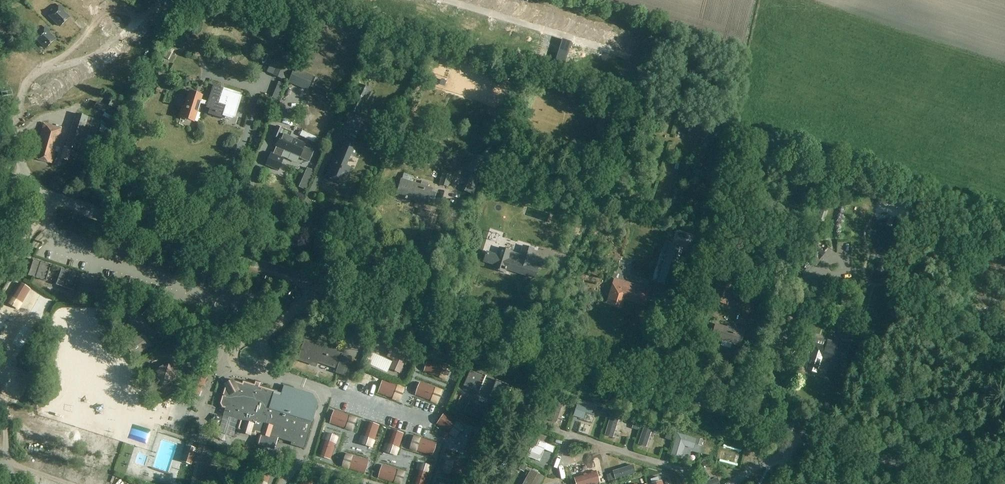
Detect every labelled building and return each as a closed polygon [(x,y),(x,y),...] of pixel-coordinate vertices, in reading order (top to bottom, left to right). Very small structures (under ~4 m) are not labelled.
[(50,16),(60,27),(69,18),(62,11),(63,10),(60,6),(50,16)] [(35,38),(46,49),(55,40),(48,33),(49,31),(45,28),(35,38)] [(272,61),(267,73),(273,76),(273,77),(281,80),(281,79),(287,81),(294,64),(281,58),(278,64),(272,61)] [(288,83),(307,90),(312,75),(293,68),(288,83)] [(310,95),(323,101),(328,88),(315,83),(310,95)] [(358,85),(345,109),(359,115),(370,91),(358,85)] [(236,118),(242,96),(240,96),(241,94),(224,88),(223,90),(221,90),(218,97),(214,102),(204,99),(199,112),(222,119),(223,116),(232,119),(233,117),(236,118)] [(180,117),(195,122),(203,97),(188,92),(180,117)] [(117,113),(98,102),(94,108),(105,114),(103,117),(110,121),(112,118),(114,119),(117,113)] [(69,162),(72,148),(84,152),(89,134),(95,136),(99,123),(94,119),(76,114),(66,146),(65,146),(60,159),(69,162)] [(42,142),(38,159),(52,163),(61,129),(43,124),(39,141),(42,142)] [(265,166),(278,172),(284,159),(281,158),(284,151),(300,158),(303,159),(306,158),(308,153),(307,150),(304,148),(306,144),(289,136),(288,139),(281,136),(284,130),(276,126),(271,137),(279,140),(273,154),(271,153),(265,166)] [(345,181),(350,167),(346,166),(351,155),(355,157),(359,147),(341,140),(327,174),(345,181)] [(478,155),(462,191),(473,196),(489,160),(478,155)] [(313,167),(308,180),(314,183),(319,170),(313,167)] [(451,177),(442,174),(438,186),(447,189),(451,177)] [(431,189),(400,180),(395,196),(426,206),(431,189)] [(512,189),(509,197),(525,204),(529,195),(512,189)] [(668,244),(657,283),(671,287),(682,249),(668,244)] [(816,246),(800,266),(808,273),(818,261),(819,261),(825,253),(816,246)] [(486,253),(484,261),(495,265),(493,270),(503,273),(504,270),(505,271),(506,269),(535,278),(537,269),(527,266),(533,250),(523,247),(520,255),(521,256),(521,258),(509,254),(510,252),(500,249),(497,257),(486,253)] [(49,272),(51,265),(34,259),(29,276),(46,281),(48,276),(46,276),(48,272),(49,272)] [(79,275),(62,269),(56,285),(73,291),(79,275)] [(718,274),(710,300),(722,304),(725,296),(728,297),(734,279),(718,274)] [(612,285),(605,305),(620,310),(623,300),(644,307),(648,296),(612,285)] [(796,308),(793,317),(803,320),(804,320),(809,304),(798,300),(796,308)] [(142,316),(158,330),(169,318),(152,304),(142,316)] [(100,308),(90,308),(91,323),(101,323),(100,308)] [(110,326),(99,333),(102,339),(114,332),(110,326)] [(717,340),(718,341),(739,347),(744,332),(724,326),(724,329),(714,326),(710,338),(717,340)] [(143,333),(125,346),(134,358),(152,346),(143,333)] [(805,335),(801,350),(810,352),(809,357),(810,358),(807,368),(816,371),(820,357),(824,359),(825,358),(842,363),(845,350),(846,346),(827,340),(827,341),(813,337),(805,335)] [(109,343),(112,352),(120,350),(118,341),(109,343)] [(318,348),(319,347),(304,342),(298,360),(316,366),(317,362),(337,369),(336,374),(345,377),(351,358),(337,354),(338,352),(329,349),(329,351),(318,348)] [(392,348),(388,357),(394,360),(390,369),(399,373),(403,364),(405,365),(409,356),(392,348)] [(451,370),(429,361),(424,373),(446,382),(451,370)] [(141,364),(129,371),(133,379),(146,373),(141,364)] [(168,364),(153,373),(162,389),(178,379),(168,364)] [(479,392),(486,376),(470,370),(463,386),(479,392)] [(405,389),(382,381),(377,395),(400,403),(405,389)] [(505,403),(511,387),(496,381),(489,397),(505,403)] [(219,433),(219,434),(219,435),(219,436),(219,437),(220,438),(221,439),(221,440),(222,440),(223,441),(224,441),(225,442),(226,442),(227,442),(228,441),(229,441),(230,441),(231,440),(232,439),(233,438),(233,437),(234,437),(239,420),(241,421),(238,429),(242,431),(250,434),(254,434),(255,432),(291,443),(291,445),(304,449),(312,422),(318,405),(313,396),(285,388),(282,397),(274,395),(275,392),(243,382),(242,385),(233,382),(226,386),(220,404),(222,407),(226,408),(224,412),(223,415),(224,416),(219,432),(219,433)] [(366,382),(363,393),(376,396),(379,386),(366,382)] [(414,397),(438,406),(443,391),(419,383),(414,397)] [(152,390),(149,385),(147,387),(145,385),(138,389),(143,396),(152,390)] [(464,412),(486,421),(491,410),(483,406),(482,407),(476,405),(477,404),(468,400),(464,412)] [(578,401),(573,417),(583,420),(585,414),(594,416),(597,406),(578,401)] [(349,434),(354,418),(332,411),(327,427),(349,434)] [(465,429),(443,413),(433,426),(455,442),(465,429)] [(620,416),(611,413),(605,433),(614,436),(619,418),(620,416)] [(380,425),(365,421),(358,443),(373,448),(380,425)] [(646,447),(653,425),(644,422),(637,444),(646,447)] [(30,437),(37,442),(45,431),(37,426),(30,437)] [(490,437),(471,429),(460,454),(479,462),(490,437)] [(577,429),(576,434),(586,437),(587,432),(577,429)] [(404,435),(392,430),(383,452),(395,457),(404,435)] [(694,448),(697,437),(677,432),(671,454),(681,457),(684,445),(694,448)] [(332,462),(338,439),(324,435),(317,458),(332,462)] [(431,459),(435,444),(410,435),(405,451),(431,459)] [(552,453),(555,445),(534,437),(527,456),(540,461),(544,450),(552,453)] [(79,456),(81,440),(71,438),(69,455),(79,456)] [(186,445),(181,462),(192,465),(197,449),(186,445)] [(39,458),(46,459),(47,449),(40,448),(39,458)] [(117,467),(120,451),(113,449),(110,465),(117,467)] [(362,475),(367,461),(344,453),(339,468),(362,475)] [(447,457),(441,475),(470,483),(471,483),(476,467),(447,457)] [(75,461),(71,474),(86,479),(89,472),(82,469),(84,464),(75,461)] [(432,466),(417,461),(410,483),(426,483),(432,466)] [(589,463),(595,483),(601,483),(605,483),(599,461),(589,463)] [(381,464),(376,480),(388,483),(403,483),(407,472),(381,464)] [(634,474),(631,465),(611,471),(614,480),(634,474)] [(252,483),(266,483),(271,471),(259,466),(252,483)] [(101,483),(106,470),(98,467),(93,481),(101,483)] [(544,474),(530,467),(521,483),(538,483),(544,474)] [(116,478),(126,481),(127,475),(117,472),(116,478)]
